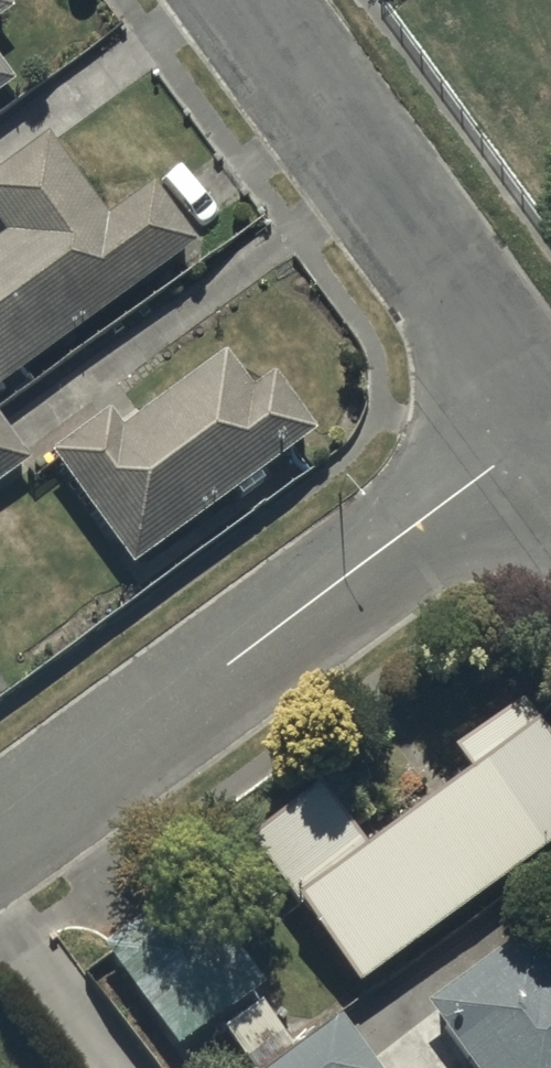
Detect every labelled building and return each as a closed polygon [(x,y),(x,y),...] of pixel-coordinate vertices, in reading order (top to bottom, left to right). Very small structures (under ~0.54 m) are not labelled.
[(16,21),(1,0),(0,0),(0,33),(16,21)] [(17,93),(0,70),(0,106),(17,93)] [(200,253),(157,194),(111,227),(51,146),(0,183),(0,231),(10,245),(0,252),(0,400),(200,253)] [(55,466),(137,578),(319,446),(276,388),(256,403),(229,366),(126,441),(114,424),(55,466)] [(33,470),(0,425),(0,494),(33,470)] [(359,974),(550,835),(550,725),(523,686),(452,737),(467,758),(365,832),(321,770),(245,825),(296,894),(299,892),(359,974)] [(148,998),(145,1000),(178,1043),(265,977),(185,873),(101,937),(148,998)] [(427,994),(481,1067),(550,1067),(550,904),(427,994)] [(342,1010),(260,1067),(383,1067),(342,1010)]
